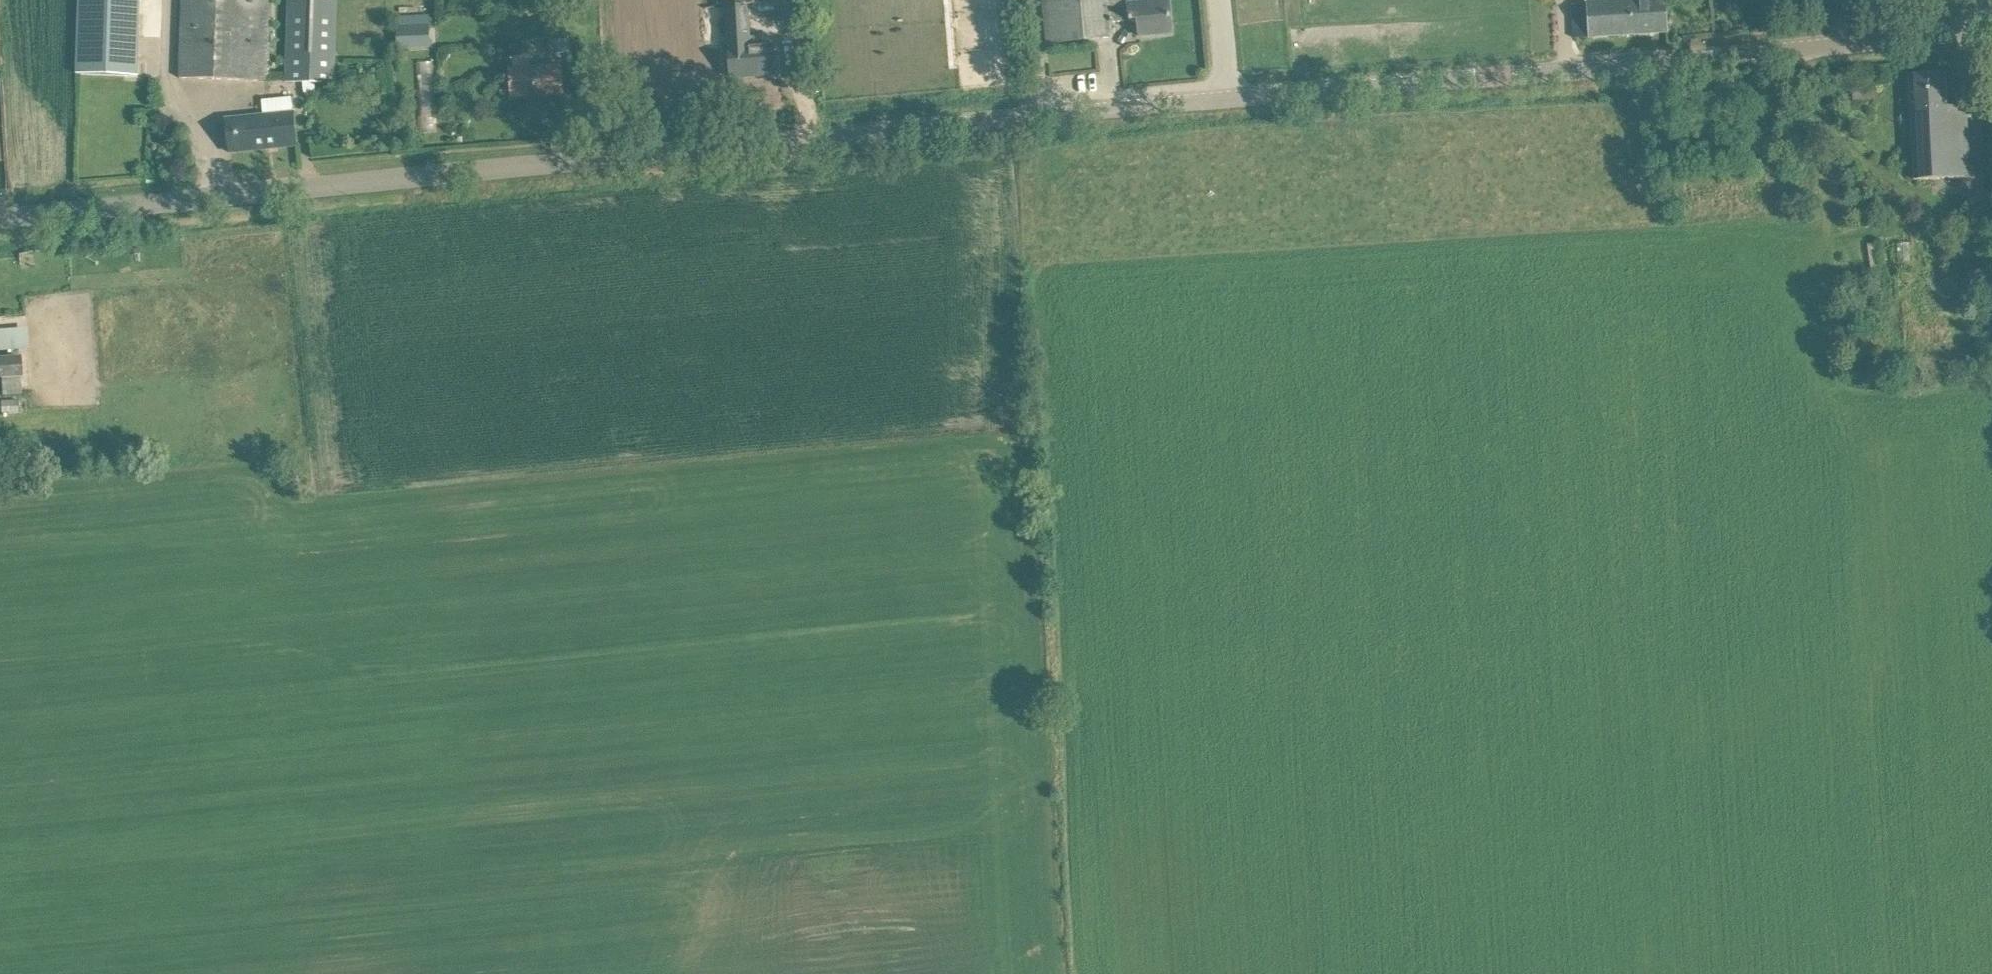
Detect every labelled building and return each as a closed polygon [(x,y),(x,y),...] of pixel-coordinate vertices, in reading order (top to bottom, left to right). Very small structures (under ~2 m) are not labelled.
[(78,74),(138,76),(140,0),(80,0),(78,74)] [(180,78),(269,81),(272,0),(182,0),(180,78)] [(288,61),(287,81),(334,83),(337,0),(290,0),(288,61)] [(420,12),(431,12),(431,0),(420,0),(420,12)] [(1047,43),(1112,37),(1111,22),(1109,6),(1109,0),(1042,0),(1047,43)] [(1140,36),(1172,33),(1168,0),(1161,0),(1109,6),(1111,22),(1138,20),(1140,36)] [(1572,17),(1574,37),(1666,31),(1664,0),(1640,0),(1587,3),(1572,5),(1572,17)] [(396,16),(398,49),(430,47),(428,14),(396,16)] [(744,36),(744,46),(728,47),(730,77),(775,75),(774,63),(776,63),(776,59),(774,59),(773,44),(757,46),(756,35),(744,36)] [(561,38),(549,39),(550,52),(562,52),(569,51),(568,38),(566,38),(561,38)] [(512,55),(512,69),(510,69),(512,97),(563,93),(561,66),(530,68),(530,54),(512,55)] [(1909,75),(1910,95),(1914,180),(1971,177),(1966,105),(1946,106),(1945,73),(1909,75)] [(1876,99),(1875,85),(1853,87),(1854,101),(1876,99)] [(264,115),(226,118),(230,152),(296,145),(293,112),(291,97),(262,100),(264,115)] [(1969,192),(1969,205),(1991,204),(1991,195),(1991,191),(1969,192)] [(32,348),(32,328),(0,329),(0,349),(32,348)] [(0,358),(0,386),(2,386),(2,394),(21,394),(19,357),(0,358)]
